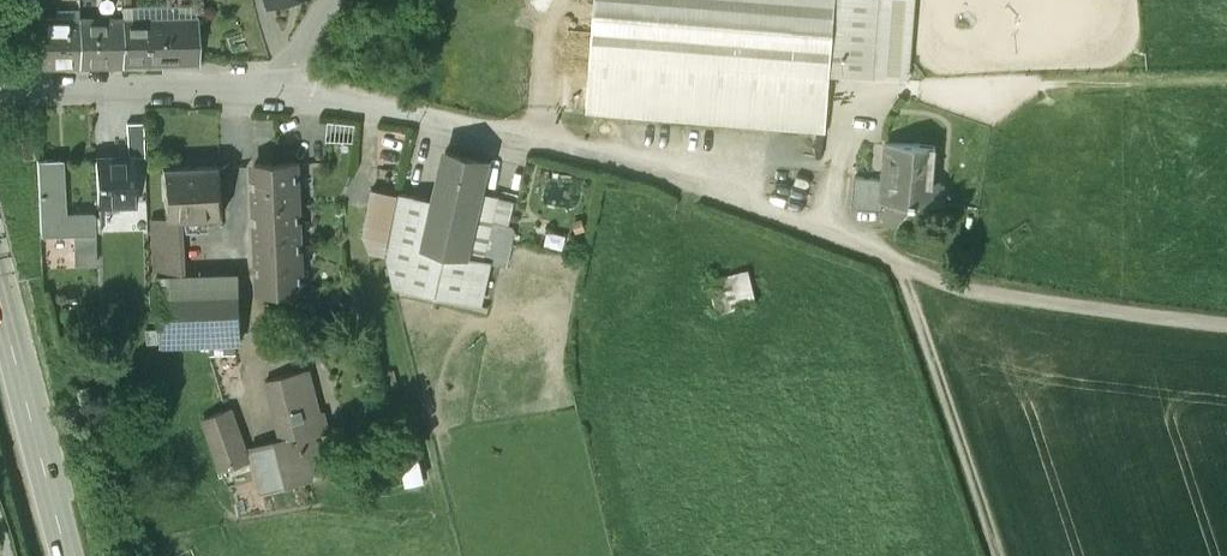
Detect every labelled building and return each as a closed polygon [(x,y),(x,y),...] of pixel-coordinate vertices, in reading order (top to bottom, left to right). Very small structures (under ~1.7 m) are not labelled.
[(585,111),(826,130),(830,72),(873,75),(879,0),(594,0),(585,111)] [(873,75),(910,78),(916,0),(879,0),(873,75)] [(121,15),(78,16),(78,65),(122,64),(121,19),(121,15)] [(78,16),(38,17),(39,66),(78,65),(78,16)] [(122,64),(201,62),(200,17),(121,19),(122,64)] [(34,135),(21,136),(23,159),(35,158),(34,135)] [(936,144),(887,140),(887,143),(893,143),(890,177),(885,177),(883,200),(915,202),(916,200),(940,202),(942,181),(933,181),(936,144)] [(489,159),(444,149),(433,199),(422,248),(468,258),(482,191),(489,159)] [(132,156),(96,157),(98,203),(134,202),(132,156)] [(62,159),(37,160),(40,234),(73,233),(74,263),(95,263),(93,213),(64,214),(62,159)] [(296,163),(254,164),(259,290),(301,288),(296,163)] [(220,166),(163,168),(165,217),(180,216),(222,214),(220,166)] [(885,177),(855,175),(853,206),(882,208),(883,200),(885,177)] [(388,246),(399,196),(372,190),(361,240),(388,246)] [(515,199),(482,191),(468,258),(492,263),(507,266),(516,230),(513,225),(509,224),(515,199)] [(422,248),(433,199),(400,192),(399,196),(388,246),(380,283),(483,305),(492,263),(468,258),(422,248)] [(158,277),(182,276),(180,216),(165,217),(147,217),(150,278),(158,277)] [(182,276),(158,277),(161,345),(239,342),(237,274),(182,276)] [(267,381),(278,425),(282,439),(298,436),(310,479),(312,479),(315,469),(312,457),(321,455),(316,437),(329,433),(325,412),(322,412),(310,369),(267,381)] [(86,386),(76,388),(79,402),(89,400),(86,386)] [(232,410),(202,420),(219,471),(249,461),(232,410)] [(282,439),(251,446),(262,491),(310,479),(298,436),(282,439)]
